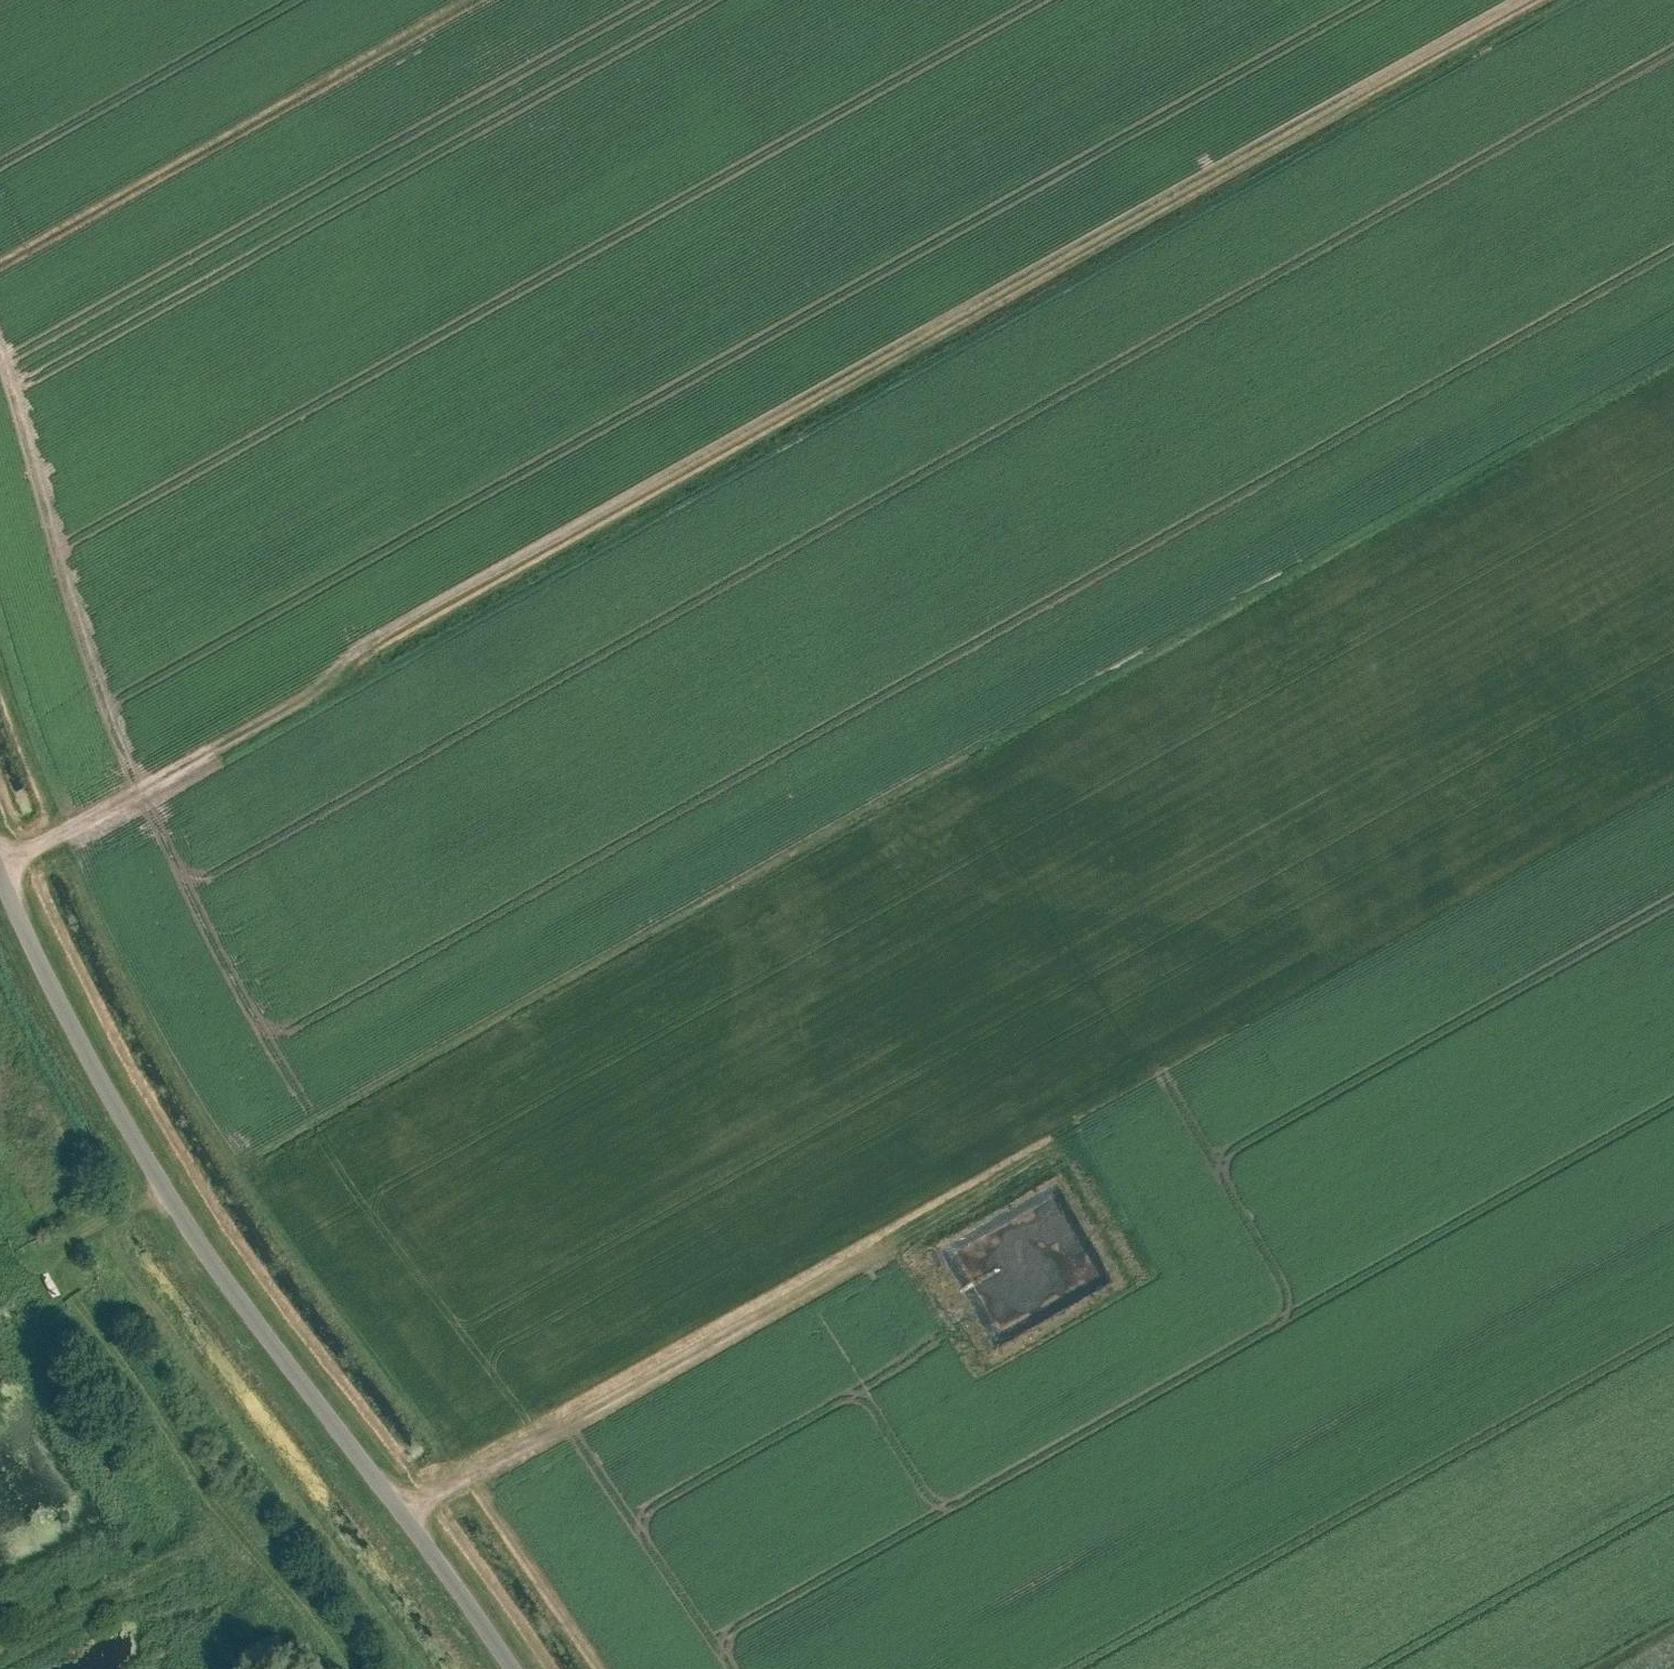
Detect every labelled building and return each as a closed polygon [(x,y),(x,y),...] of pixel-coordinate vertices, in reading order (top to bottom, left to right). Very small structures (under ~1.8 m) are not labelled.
[(1053,1221),(1037,1243),(1055,1256),(1050,1263),(1070,1278),(1091,1249),(1053,1221)]
